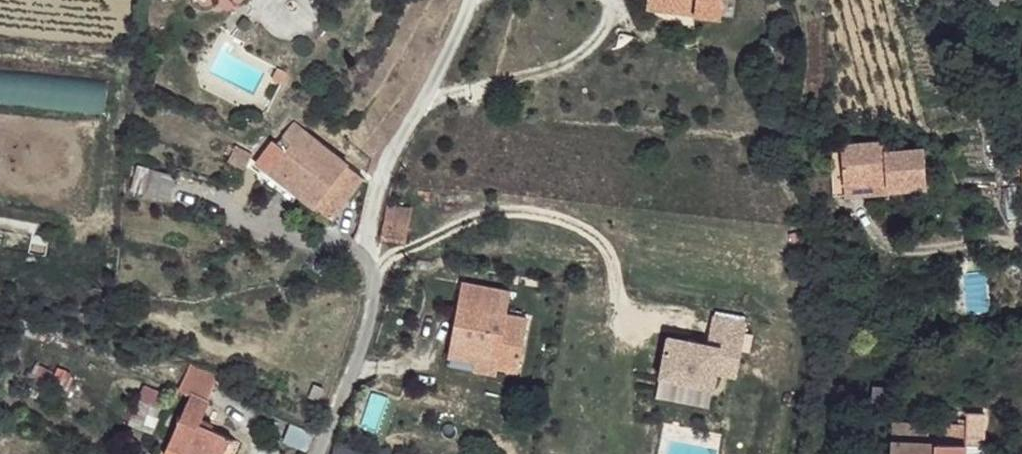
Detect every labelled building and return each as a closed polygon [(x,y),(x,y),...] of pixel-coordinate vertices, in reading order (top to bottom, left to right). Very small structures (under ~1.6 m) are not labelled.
[(721,0),(646,0),(644,12),(719,20),(721,0)] [(298,193),(330,152),(292,122),(281,134),(289,141),(285,148),(269,168),(298,193)] [(922,182),(918,139),(880,142),(880,132),(834,137),(838,177),(881,173),(883,186),(922,182)] [(269,168),(285,148),(271,136),(260,148),(253,156),(261,164),(269,168)] [(838,177),(834,137),(825,137),(829,178),(838,177)] [(361,176),(330,152),(298,193),(328,217),(361,176)] [(166,184),(176,163),(153,154),(143,176),(166,184)] [(292,200),(298,193),(269,168),(261,164),(255,171),(292,200)] [(883,186),(881,173),(838,177),(839,190),(883,186)] [(839,190),(838,177),(829,178),(831,191),(839,190)] [(404,242),(411,208),(389,203),(382,238),(404,242)] [(520,372),(534,321),(502,313),(507,292),(464,283),(453,324),(461,326),(457,351),(495,360),(494,366),(499,368),(520,372)] [(668,331),(657,399),(708,408),(717,355),(739,358),(745,321),(712,316),(708,338),(668,331)] [(179,375),(166,404),(178,411),(167,445),(186,453),(217,453),(219,449),(196,436),(214,392),(179,375)] [(151,430),(163,393),(140,385),(127,422),(151,430)] [(878,406),(879,385),(864,385),(863,407),(878,406)] [(960,409),(961,421),(962,421),(962,441),(980,440),(979,408),(960,409)] [(962,421),(961,421),(887,422),(888,453),(962,453),(962,421)] [(333,443),(330,453),(383,453),(333,443)] [(167,445),(161,453),(186,453),(167,445)]
